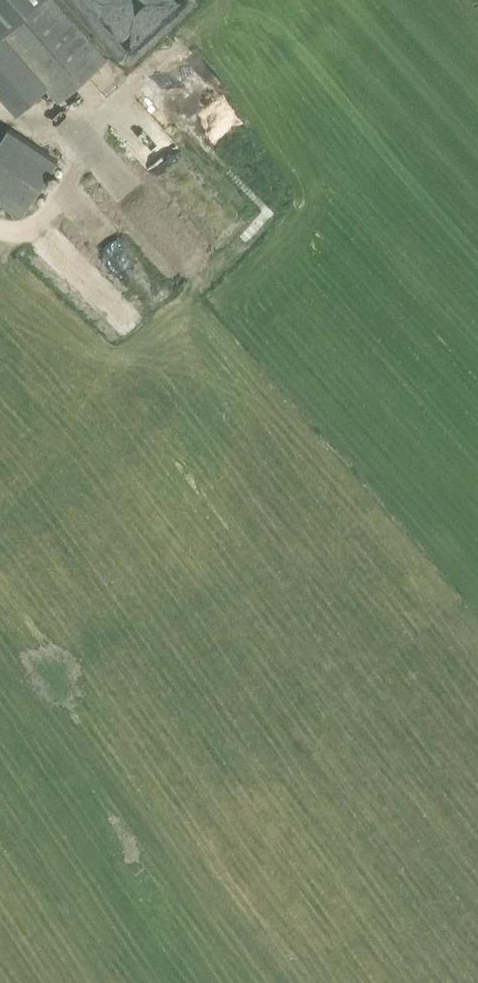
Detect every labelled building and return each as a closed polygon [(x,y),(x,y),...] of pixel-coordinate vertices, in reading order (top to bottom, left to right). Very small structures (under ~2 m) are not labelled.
[(45,87),(59,103),(108,58),(55,0),(0,0),(0,30),(45,87)] [(16,113),(45,87),(0,30),(0,95),(16,113)] [(25,210),(58,160),(9,127),(1,138),(0,138),(0,194),(25,210)]
